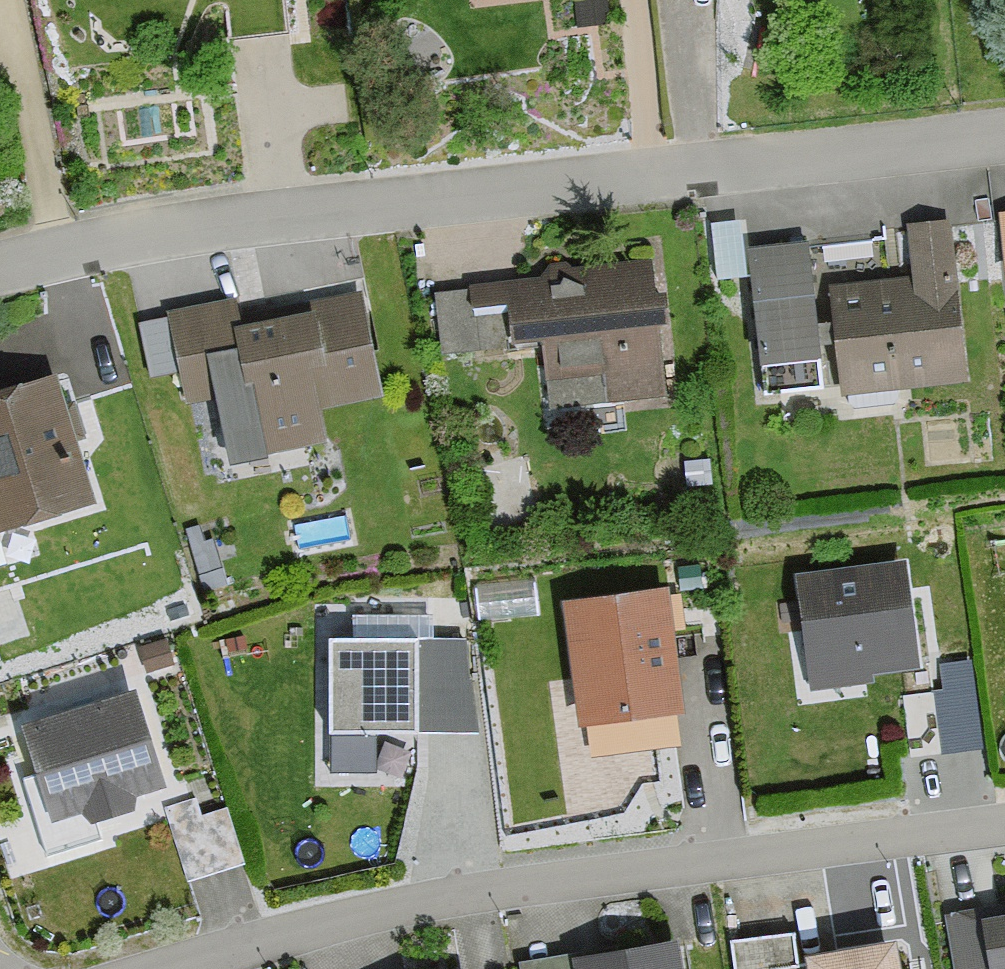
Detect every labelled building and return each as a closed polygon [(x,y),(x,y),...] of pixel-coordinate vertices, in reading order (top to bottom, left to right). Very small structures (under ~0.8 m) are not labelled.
[(986,219),(990,288),(1004,287),(1004,218),(986,219)] [(941,227),(894,231),(898,281),(819,287),(828,395),(953,386),(941,227)] [(800,369),(792,252),(737,256),(745,373),(800,369)] [(651,402),(635,271),(424,296),(432,358),(529,347),(537,416),(651,402)] [(229,333),(223,307),(153,322),(174,413),(203,406),(214,454),(242,447),(246,465),(313,450),(306,419),(371,404),(348,298),(289,310),(292,320),(229,333)] [(41,386),(0,399),(0,539),(80,514),(41,386)] [(900,683),(885,567),(784,580),(799,696),(900,683)] [(665,720),(650,596),(550,607),(565,732),(665,720)] [(358,609),(359,628),(434,623),(433,604),(358,609)] [(398,745),(402,651),(314,648),(310,742),(398,745)] [(971,757),(964,670),(929,673),(936,759),(971,757)] [(928,760),(923,698),(894,700),(899,762),(928,760)] [(151,795),(124,700),(8,733),(36,829),(69,820),(72,830),(121,816),(117,805),(151,795)] [(991,910),(993,923),(940,930),(945,968),(1004,968),(1004,908),(991,910)] [(779,940),(723,948),(726,968),(783,968),(779,940)] [(664,951),(561,967),(560,960),(508,968),(509,968),(667,968),(664,951)] [(880,951),(788,967),(789,968),(883,968),(880,951)]
